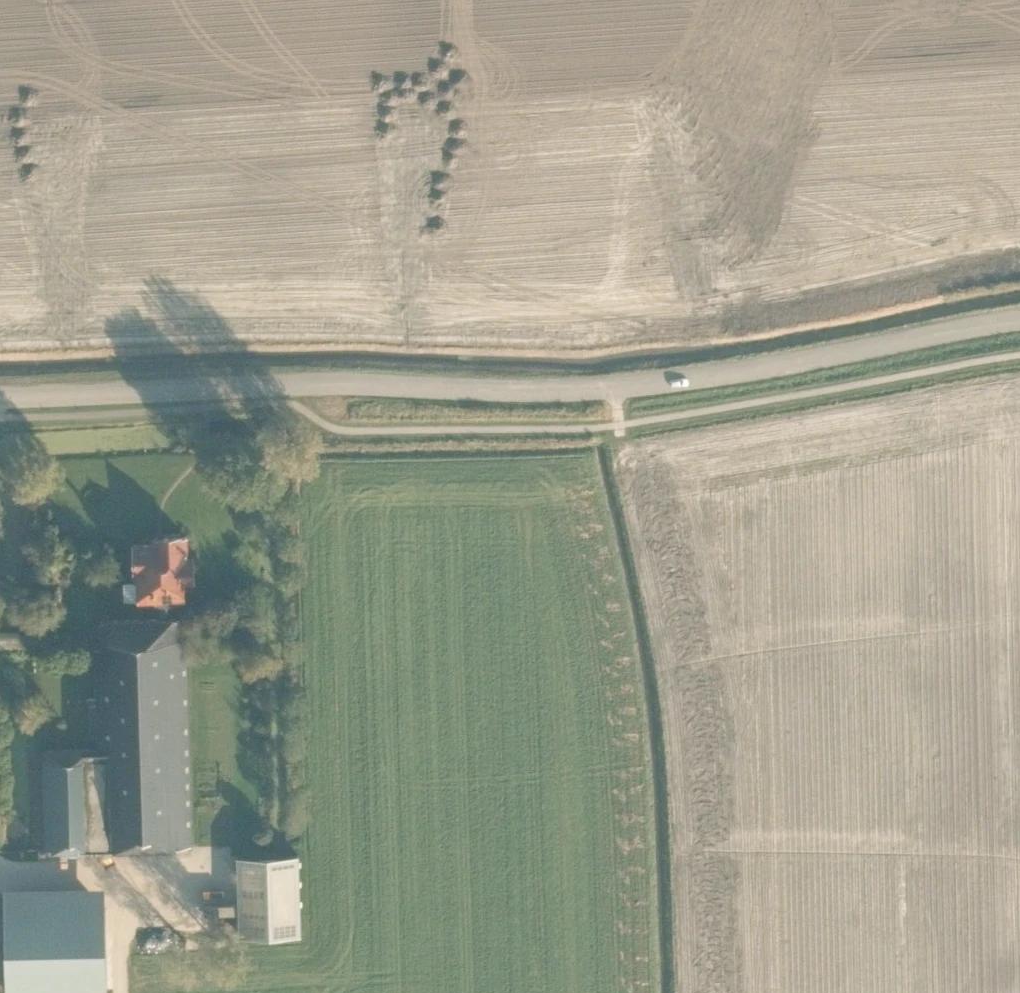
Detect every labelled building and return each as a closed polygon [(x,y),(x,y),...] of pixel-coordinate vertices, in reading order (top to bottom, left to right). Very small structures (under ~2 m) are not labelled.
[(168,618),(168,603),(174,603),(173,599),(184,599),(183,581),(192,581),(192,557),(186,557),(185,533),(150,534),(151,543),(130,544),(131,582),(136,582),(136,600),(156,600),(157,603),(162,603),(162,618),(98,620),(99,648),(94,648),(97,745),(101,848),(192,845),(185,642),(181,642),(180,617),(168,618)] [(101,848),(97,745),(41,747),(43,849),(101,848)] [(241,932),(302,930),(300,851),(238,853),(241,932)] [(104,908),(4,911),(7,991),(107,987),(104,908)]
